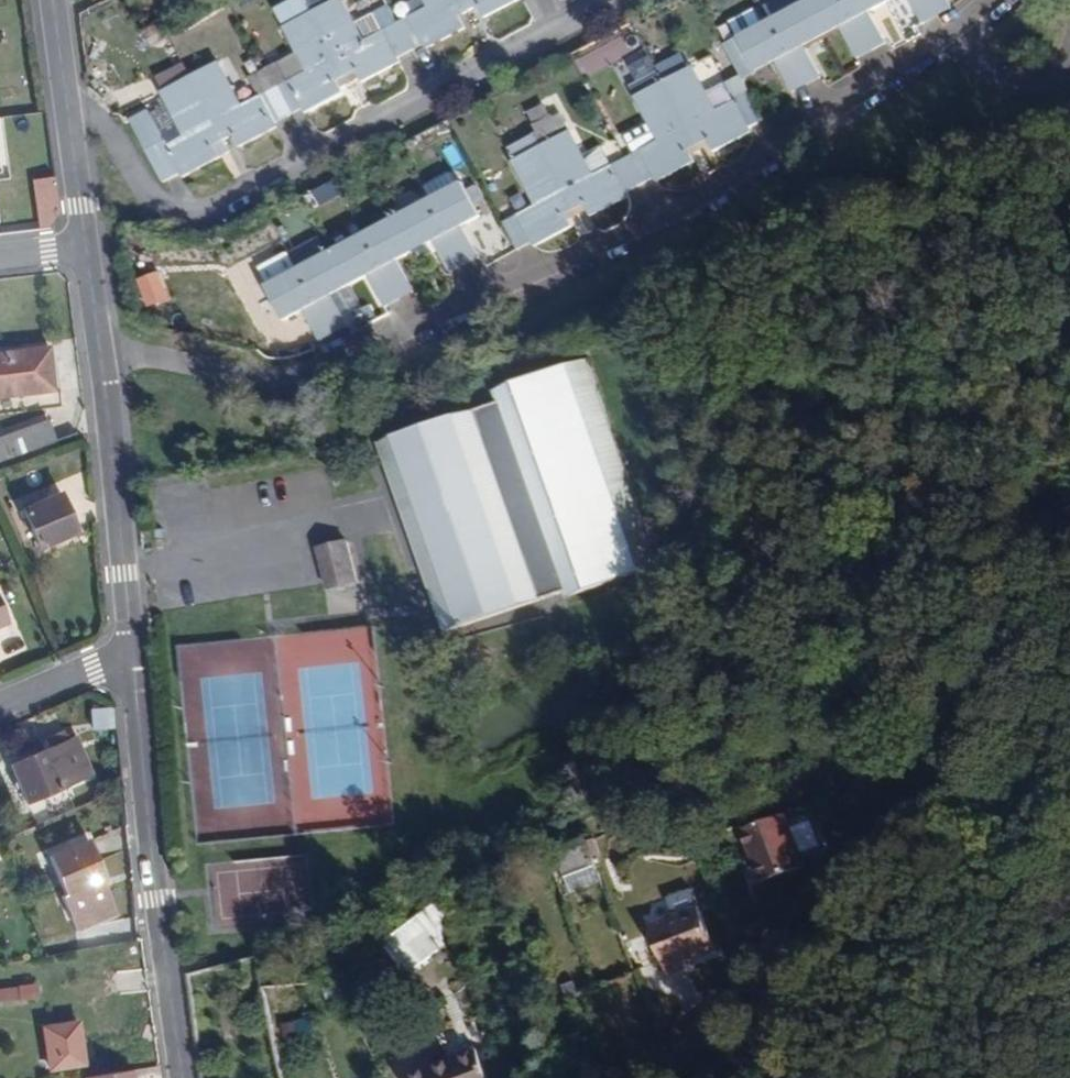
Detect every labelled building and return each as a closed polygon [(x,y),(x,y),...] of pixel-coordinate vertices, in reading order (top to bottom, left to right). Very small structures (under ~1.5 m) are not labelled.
[(340,87),(349,83),(306,0),(276,15),(295,53),(264,69),(287,114),(301,107),(304,111),(342,92),(340,87)] [(276,15),(306,0),(288,0),(273,8),(276,15)] [(306,0),(349,83),(356,78),(359,83),(398,62),(397,57),(411,50),(387,5),(374,12),(382,30),(363,39),(354,22),(343,0),(306,0)] [(411,50),(424,44),(425,48),(464,27),(457,13),(466,9),(462,0),(432,0),(435,5),(410,18),(401,0),(398,0),(387,5),(411,50)] [(515,0),(462,0),(466,9),(474,5),(481,18),(515,0)] [(864,53),(837,0),(800,0),(802,3),(798,6),(816,40),(835,30),(852,58),(864,53)] [(880,44),(866,13),(882,5),(879,0),(837,0),(864,53),(880,44)] [(929,17),(920,0),(901,0),(915,25),(929,17)] [(929,17),(942,10),(938,0),(920,0),(929,17)] [(800,48),(816,40),(798,6),(767,22),(800,87),(815,79),(800,48)] [(354,22),(363,39),(382,30),(374,12),(354,22)] [(787,94),(800,87),(767,22),(758,27),(750,12),(727,24),(754,71),(771,64),(787,94)] [(684,57),(656,70),(659,76),(695,145),(705,141),(708,145),(712,152),(748,132),(749,126),(759,121),(738,82),(735,77),(721,84),(723,89),(707,98),(684,57)] [(264,69),(250,76),(259,96),(240,105),(218,61),(189,76),(221,139),(231,134),(237,146),(274,126),(274,122),(287,114),(264,69)] [(651,61),(626,74),(633,89),(659,76),(656,70),(651,61)] [(164,89),(189,76),(182,63),(157,77),(164,89)] [(181,176),(218,156),(218,155),(212,144),(221,139),(189,76),(164,89),(162,90),(169,104),(184,135),(167,143),(150,113),(149,109),(134,117),(167,179),(179,173),(181,176)] [(695,145),(659,76),(633,89),(630,91),(649,128),(629,138),(636,152),(624,158),(638,185),(651,178),(654,181),(693,161),(690,153),(688,149),(695,145)] [(184,135),(169,104),(150,113),(167,143),(184,135)] [(638,185),(624,158),(590,176),(567,131),(540,144),(573,211),(582,206),(587,216),(626,196),(626,191),(638,185)] [(573,211),(540,144),(539,144),(533,134),(508,146),(515,160),(511,163),(534,205),(503,222),(518,250),(530,243),(533,245),(569,226),(565,214),(573,211)] [(218,155),(227,150),(221,139),(212,144),(218,155)] [(695,145),(697,150),(708,145),(705,141),(695,145)] [(37,178),(40,196),(53,193),(50,177),(37,178)] [(430,202),(462,263),(477,256),(462,224),(479,216),(462,186),(430,202)] [(448,270),(462,263),(430,202),(397,220),(413,251),(414,251),(431,242),(435,250),(448,270)] [(397,259),(413,251),(397,220),(366,235),(398,297),(412,290),(397,259)] [(383,305),(398,297),(366,235),(333,253),(349,285),(367,276),(383,305)] [(431,242),(414,251),(418,258),(435,250),(431,242)] [(333,292),(349,285),(333,253),(300,270),(332,331),(347,322),(333,292)] [(317,340),(332,331),(300,270),(267,287),(285,318),(301,310),(317,340)] [(55,391),(48,347),(0,352),(0,397),(55,391)] [(380,443),(442,631),(561,592),(563,599),(658,567),(590,359),(495,392),(499,403),(380,443)] [(56,440),(49,420),(0,437),(0,461),(56,440)] [(59,492),(22,508),(39,548),(77,532),(59,492)] [(347,541),(318,547),(329,590),(358,583),(347,541)] [(50,747),(10,763),(26,803),(65,786),(50,747)] [(785,814),(744,830),(762,881),(805,866),(785,814)] [(547,853),(551,864),(558,860),(565,876),(597,866),(586,839),(547,853)] [(88,840),(50,857),(66,894),(62,896),(76,931),(114,913),(100,881),(105,878),(88,840)] [(701,907),(652,926),(669,974),(687,968),(687,962),(717,951),(701,907)] [(435,916),(385,934),(399,971),(448,954),(435,916)] [(345,992),(339,981),(326,982),(333,998),(345,992)] [(0,989),(0,1001),(36,997),(36,985),(0,989)] [(578,1020),(555,1028),(565,1057),(588,1049),(578,1020)] [(78,1022),(43,1028),(49,1069),(84,1064),(78,1022)] [(411,1077),(491,1077),(480,1050),(411,1077)] [(85,1077),(134,1077),(132,1070),(85,1077)]
